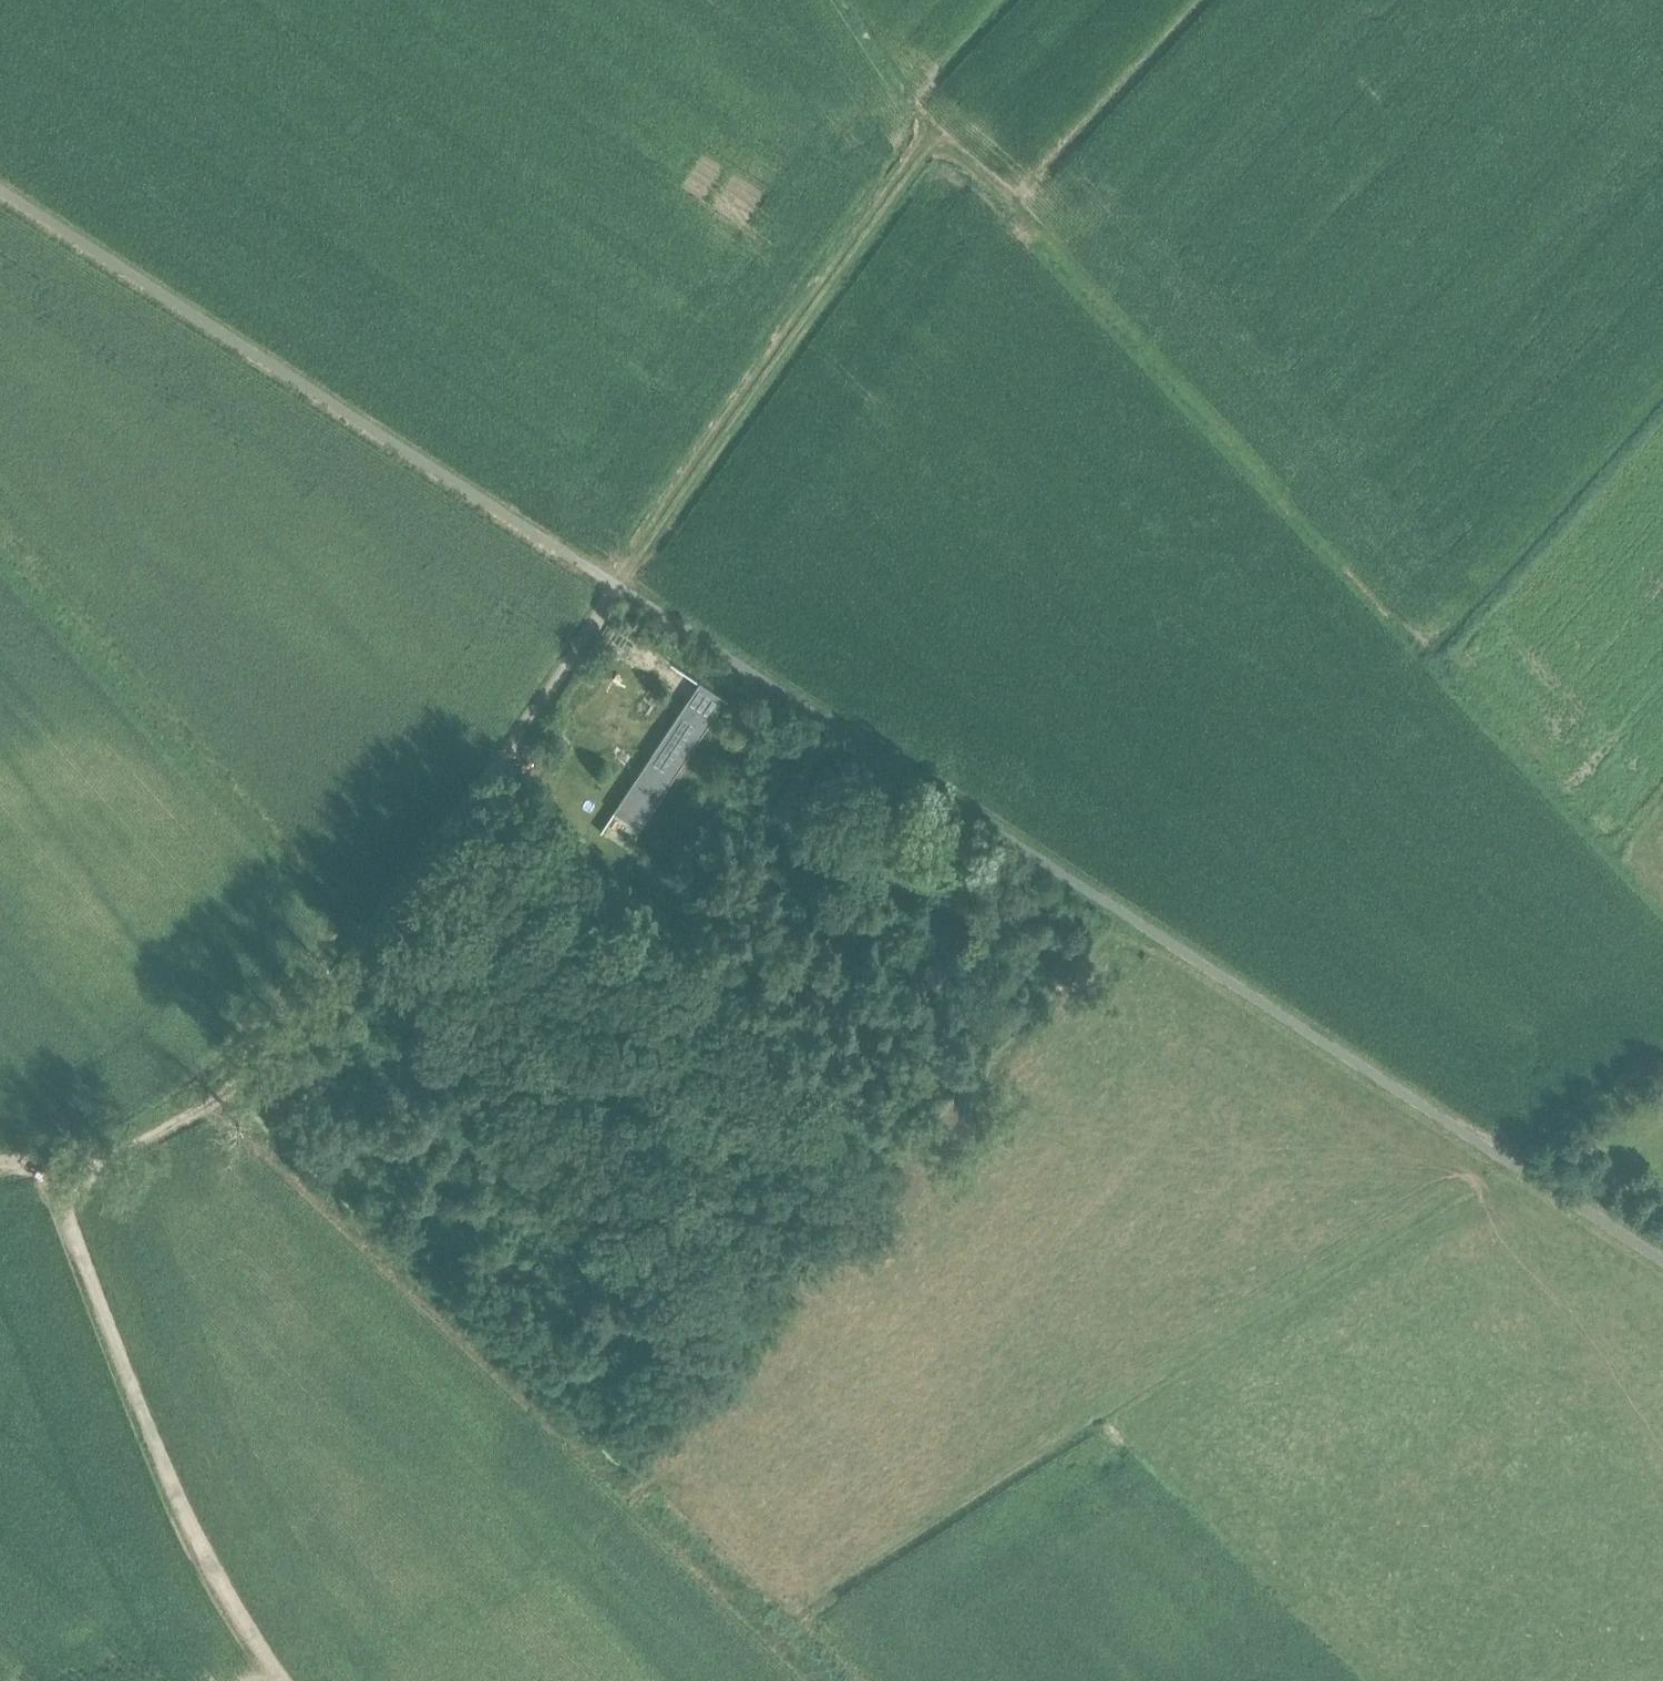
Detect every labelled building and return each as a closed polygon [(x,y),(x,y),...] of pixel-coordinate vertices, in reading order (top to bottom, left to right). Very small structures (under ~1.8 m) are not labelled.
[(694,696),(660,750),(678,761),(712,707),(694,696)] [(636,776),(626,797),(649,808),(659,787),(636,776)]
